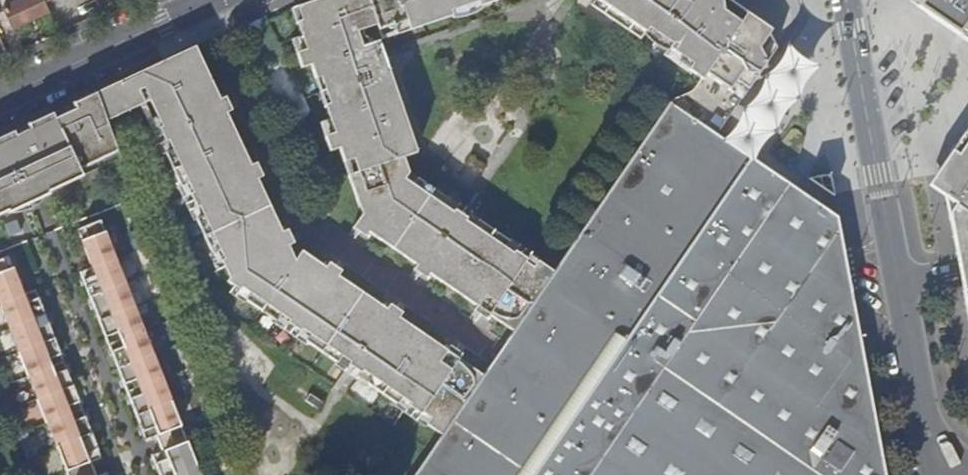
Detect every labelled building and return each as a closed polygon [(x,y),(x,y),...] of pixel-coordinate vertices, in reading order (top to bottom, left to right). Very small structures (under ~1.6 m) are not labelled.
[(44,1),(43,0),(25,0),(4,11),(13,30),(49,12),(44,1)] [(300,0),(302,8),(307,22),(297,24),(302,38),(307,53),(298,56),(303,71),(312,67),(317,81),(327,78),(335,104),(326,107),(331,122),(335,135),(327,138),(332,153),(341,150),(345,164),(355,161),(359,174),(350,177),(360,207),(369,204),(371,207),(365,215),(376,223),(369,233),(370,234),(418,266),(419,267),(426,257),(437,265),(430,275),(431,276),(479,308),(486,299),(497,305),(490,316),(491,317),(513,332),(554,272),(540,263),(534,271),(526,266),(528,264),(515,255),(513,257),(505,252),(511,243),(479,222),(474,229),(466,224),(467,222),(455,213),(453,215),(445,210),(451,202),(419,180),(413,188),(405,183),(410,174),(406,159),(418,155),(385,56),(379,58),(374,45),(363,49),(361,43),(364,37),(363,33),(378,28),(380,33),(394,28),(397,37),(454,18),(451,8),(477,0),(300,0)] [(454,18),(480,9),(478,0),(477,0),(451,8),(454,18)] [(480,9),(506,0),(478,0),(480,9)] [(597,1),(593,8),(643,42),(648,35),(657,43),(670,107),(718,138),(777,50),(759,39),(763,32),(719,0),(596,0),(597,1)] [(908,2),(916,7),(913,11),(967,48),(967,0),(909,0),(908,2)] [(293,11),(297,24),(307,22),(302,8),(293,11)] [(394,28),(380,33),(382,42),(397,37),(394,28)] [(293,41),(298,56),(307,53),(302,38),(293,41)] [(427,426),(442,436),(482,376),(461,361),(459,361),(452,371),(441,364),(448,353),(448,352),(400,320),(399,319),(393,330),(381,323),(388,311),(384,309),(339,278),(332,288),(321,280),(328,270),(324,268),(303,252),(296,263),(283,255),(282,252),(282,251),(278,252),(273,241),(284,235),(283,234),(282,231),(259,182),(258,181),(247,186),(242,174),(253,169),(252,168),(251,164),(227,116),(227,114),(216,119),(211,108),(221,102),(221,101),(219,98),(200,57),(191,60),(187,52),(153,68),(164,93),(150,100),(151,102),(163,129),(161,130),(167,144),(170,142),(174,151),(167,154),(169,158),(175,172),(183,189),(189,185),(194,195),(193,197),(198,209),(201,208),(205,217),(198,221),(214,256),(222,253),(225,261),(223,262),(231,279),(229,284),(238,290),(239,287),(251,295),(247,302),(278,324),(283,317),(290,322),(289,325),(302,334),(303,331),(311,336),(307,344),(339,366),(344,359),(352,365),(350,367),(362,375),(363,372),(371,378),(367,385),(400,407),(403,401),(411,405),(410,408),(423,417),(424,414),(432,419),(427,426)] [(146,104),(151,102),(150,100),(164,93),(153,68),(141,74),(147,89),(140,93),(146,104)] [(142,106),(146,104),(140,93),(147,89),(141,74),(132,78),(142,106)] [(108,121),(142,106),(132,78),(98,94),(108,121)] [(317,81),(326,107),(335,104),(327,78),(317,81)] [(20,206),(38,198),(61,187),(84,177),(80,170),(119,152),(108,121),(98,94),(75,104),(77,110),(56,119),(54,114),(37,121),(29,125),(31,129),(17,136),(15,131),(5,136),(0,138),(0,216),(20,206)] [(227,114),(227,116),(233,113),(232,112),(226,99),(221,101),(221,102),(211,108),(216,119),(227,114)] [(75,104),(54,114),(56,119),(77,110),(75,104)] [(840,224),(718,138),(670,107),(556,273),(554,272),(513,332),(515,333),(514,334),(531,346),(503,388),(485,376),(484,377),(482,376),(442,436),(443,437),(417,474),(887,474),(840,224)] [(322,125),(327,138),(335,135),(331,122),(322,125)] [(29,125),(15,131),(17,136),(31,129),(29,125)] [(937,172),(943,204),(952,209),(947,219),(948,229),(956,270),(962,299),(967,331),(967,127),(937,172)] [(80,170),(84,177),(122,159),(119,152),(80,170)] [(258,181),(259,182),(263,180),(263,179),(257,165),(252,168),(253,169),(242,174),(247,186),(258,181)] [(367,238),(370,234),(369,233),(376,223),(365,215),(371,207),(369,204),(360,207),(363,216),(355,230),(367,238)] [(199,467),(190,442),(187,435),(184,427),(174,402),(164,378),(155,355),(146,331),(137,307),(127,284),(118,260),(102,221),(80,230),(95,269),(91,270),(100,294),(109,319),(117,343),(126,367),(134,391),(143,415),(152,440),(159,436),(165,452),(158,455),(165,474),(202,474),(199,467)] [(282,251),(282,252),(294,246),(294,245),(288,232),(283,234),(284,235),(273,241),(278,252),(282,251)] [(92,464),(102,460),(92,435),(83,411),(74,387),(65,363),(56,341),(46,316),(36,291),(24,296),(9,257),(8,258),(23,296),(32,321),(42,346),(51,368),(60,392),(69,416),(78,440),(88,465),(91,474),(96,474),(92,464)] [(428,280),(431,276),(430,275),(437,265),(426,257),(419,267),(418,266),(415,271),(415,272),(428,280)] [(88,465),(78,440),(69,416),(60,392),(51,368),(42,346),(32,321),(23,296),(8,258),(0,261),(0,301),(1,304),(11,329),(21,353),(30,376),(40,400),(49,423),(59,447),(69,472),(70,474),(91,474),(88,465)] [(330,266),(328,270),(321,280),(332,288),(339,278),(342,274),(330,266)] [(149,441),(152,440),(143,415),(134,391),(126,367),(117,343),(109,319),(100,294),(91,270),(83,273),(93,298),(102,321),(111,345),(120,368),(130,392),(139,416),(149,441)] [(488,322),(491,317),(490,316),(497,305),(486,299),(479,308),(475,313),(488,322)] [(391,308),(388,311),(381,323),(393,330),(399,319),(400,320),(403,316),(402,315),(391,308)] [(492,366),(485,376),(503,388),(531,346),(514,334),(507,343),(492,366)] [(452,349),(448,352),(448,353),(441,364),(452,371),(459,361),(461,361),(463,357),(452,349)] [(178,402),(185,428),(197,424),(189,399),(178,402)] [(158,455),(155,456),(162,474),(165,474),(158,455)]
